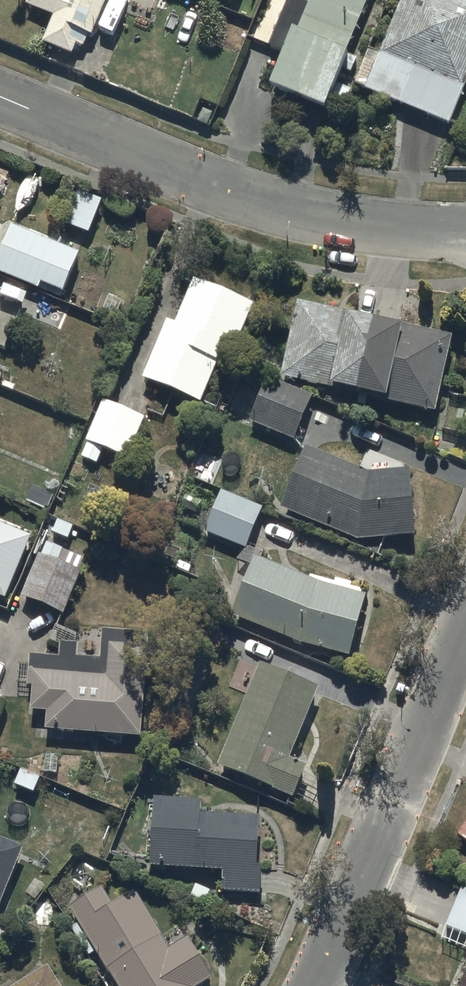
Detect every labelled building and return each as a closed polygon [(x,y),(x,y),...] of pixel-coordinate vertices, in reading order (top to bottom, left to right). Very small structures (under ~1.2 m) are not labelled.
[(42,38),(71,51),(76,41),(83,44),(88,32),(90,33),(105,0),(26,0),(53,12),(42,38)] [(308,1),(305,0),(287,0),(268,46),(280,51),(268,81),(327,104),(341,69),(349,72),(356,55),(349,52),(370,0),(309,0),(308,1)] [(379,50),(368,45),(354,79),(365,84),(449,119),(465,78),(465,0),(401,0),(379,50)] [(102,197),(81,189),(68,222),(89,230),(102,197)] [(12,222),(0,250),(0,270),(39,286),(42,280),(63,289),(79,249),(12,222)] [(257,300),(196,276),(178,319),(169,315),(145,375),(204,398),(220,357),(232,362),(257,300)] [(455,331),(300,296),(284,370),(387,393),(387,396),(438,407),(455,331)] [(313,393),(267,374),(249,418),(295,437),(313,393)] [(147,414),(106,398),(82,455),(99,461),(105,446),(130,456),(147,414)] [(369,468),(307,444),(282,506),(360,537),(417,531),(411,464),(369,468)] [(264,505),(222,488),(205,530),(247,547),(264,505)] [(6,596),(32,533),(0,520),(0,593),(6,596)] [(80,569),(40,551),(22,593),(63,610),(80,569)] [(256,553),(232,613),(302,641),(351,654),(369,592),(320,579),(256,553)] [(142,734),(149,632),(106,629),(104,657),(77,656),(78,641),(62,640),(61,653),(31,651),(29,681),(35,681),(33,706),(46,707),(45,727),(142,734)] [(320,683),(261,659),(218,764),(295,795),(308,761),(291,754),(320,683)] [(204,798),(153,796),(150,865),(223,869),(222,889),(260,891),(264,814),(203,811),(204,798)] [(25,843),(0,833),(0,904),(25,843)] [(70,903),(120,985),(199,985),(197,982),(214,972),(188,930),(170,941),(137,886),(110,902),(100,885),(70,903)] [(459,885),(442,924),(465,934),(465,888),(459,885)] [(50,963),(11,985),(64,985),(50,963)] [(457,985),(465,985),(465,964),(457,985)]
